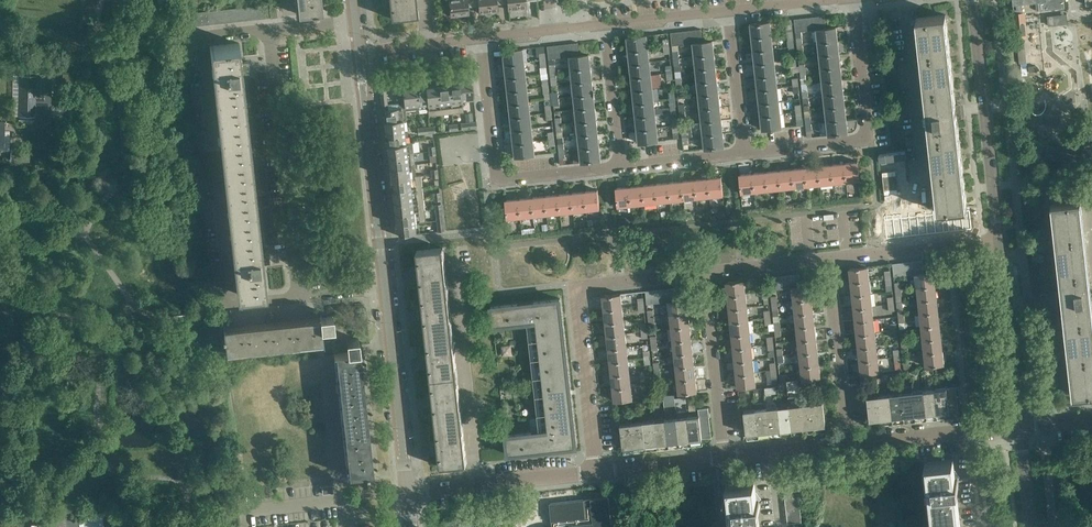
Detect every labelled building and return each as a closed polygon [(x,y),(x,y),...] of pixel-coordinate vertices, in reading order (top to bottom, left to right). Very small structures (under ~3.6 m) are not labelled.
[(295,1),(297,1),(299,14),(315,12),(316,13),(319,13),(318,12),(323,11),(323,10),(322,0),(295,0),(295,1)] [(386,8),(390,7),(391,18),(417,15),(416,0),(385,0),(386,8)] [(451,16),(469,14),(468,6),(478,5),(478,0),(449,0),(451,16)] [(478,5),(479,13),(498,11),(498,3),(507,2),(507,0),(478,0),(478,5)] [(507,2),(508,10),(526,8),(525,0),(528,0),(507,0),(507,2)] [(1063,0),(1013,0),(1013,4),(1014,13),(1014,14),(1017,39),(1020,39),(1025,38),(1022,12),(1021,3),(1035,2),(1036,10),(1039,10),(1058,8),(1064,7),(1064,1),(1063,0)] [(276,3),(269,4),(270,16),(271,17),(277,16),(276,3)] [(1056,15),(1049,15),(1049,22),(1067,21),(1067,13),(1055,13),(1056,15)] [(916,17),(938,210),(966,206),(956,116),(960,116),(959,105),(955,105),(945,14),(916,17)] [(770,21),(751,23),(753,37),(771,35),(770,21)] [(827,28),(820,29),(817,29),(819,42),(837,40),(836,27),(826,28),(827,28)] [(628,37),(629,50),(648,48),(646,35),(628,37)] [(771,35),(753,37),(754,50),(773,48),(771,35)] [(1021,42),(1020,39),(1017,39),(1019,63),(1026,63),(1027,62),(1024,42),(1021,42)] [(703,42),(696,43),(694,43),(695,56),(714,54),(712,40),(703,42)] [(837,40),(819,42),(820,56),(839,54),(837,40)] [(239,43),(210,45),(210,46),(213,46),(235,249),(240,292),(237,292),(237,293),(266,289),(263,262),(265,262),(265,263),(268,263),(268,262),(269,261),(268,250),(266,250),(266,249),(264,250),(262,251),(242,73),(244,73),(247,73),(246,72),(248,72),(246,61),(245,61),(245,60),(242,61),(243,61),(241,62),(239,43)] [(523,48),(504,50),(506,64),(524,62),(523,48)] [(648,48),(629,50),(631,63),(649,61),(648,48)] [(773,48),(754,50),(756,63),(774,61),(773,48)] [(573,56),(570,56),(572,70),(590,68),(589,54),(579,55),(573,56)] [(714,54),(695,56),(697,69),(715,67),(714,54)] [(839,54),(820,56),(822,69),(840,67),(839,54)] [(649,61),(631,63),(632,76),(651,74),(649,61)] [(774,61),(756,63),(757,76),(776,74),(774,61)] [(524,62),(506,64),(507,77),(526,75),(524,62)] [(715,67),(697,69),(698,83),(717,80),(715,67)] [(840,67),(822,69),(823,82),(841,80),(840,67)] [(590,68),(572,70),(573,83),(592,81),(590,68)] [(20,74),(19,115),(34,115),(34,123),(35,123),(49,123),(49,115),(47,116),(48,76),(37,75),(33,75),(20,74)] [(632,76),(633,90),(652,88),(651,74),(632,76)] [(776,74),(757,76),(759,89),(777,87),(776,74)] [(526,75),(507,77),(509,90),(527,88),(526,75)] [(717,80),(698,83),(700,96),(718,93),(717,80)] [(841,80),(823,82),(825,95),(843,93),(841,80)] [(592,81),(573,83),(575,96),(593,94),(592,81)] [(404,98),(398,98),(399,107),(402,107),(405,107),(406,110),(428,108),(429,115),(463,111),(462,101),(474,99),(472,82),(415,88),(414,86),(403,87),(404,98)] [(778,100),(777,87),(759,89),(760,103),(778,100)] [(509,90),(510,103),(529,101),(527,88),(509,90)] [(652,88),(633,90),(635,103),(653,101),(652,88)] [(382,109),(385,109),(389,108),(386,89),(380,90),(382,109)] [(720,107),(718,93),(700,96),(701,109),(720,107)] [(844,106),(843,93),(825,95),(826,108),(844,106)] [(593,94),(575,96),(576,109),(595,107),(593,94)] [(778,100),(760,103),(761,115),(780,113),(778,100)] [(529,101),(510,103),(512,116),(530,114),(529,101)] [(653,101),(635,103),(636,116),(655,114),(653,101)] [(844,106),(826,108),(827,121),(846,119),(844,106)] [(389,108),(385,109),(399,235),(416,234),(414,222),(426,221),(420,175),(415,175),(412,141),(406,142),(403,119),(407,119),(406,110),(405,107),(402,107),(399,107),(389,108)] [(595,107),(576,109),(578,122),(596,121),(595,107)] [(720,107),(701,109),(703,122),(721,120),(720,107)] [(780,113),(761,115),(763,129),(781,127),(780,113)] [(530,114),(512,116),(513,129),(532,127),(530,114)] [(655,114),(636,116),(638,130),(656,127),(655,114)] [(827,121),(820,122),(821,135),(829,134),(847,132),(846,119),(827,121)] [(461,122),(461,129),(477,127),(476,120),(473,121),(466,121),(465,122),(461,122)] [(722,133),(721,120),(703,122),(704,135),(722,133)] [(596,121),(578,122),(579,135),(597,134),(596,121)] [(693,136),(691,123),(686,124),(681,124),(682,137),(687,137),(693,136)] [(532,127),(513,129),(515,143),(533,141),(532,127)] [(658,140),(656,127),(638,130),(639,142),(658,140)] [(722,133),(704,135),(706,148),(724,146),(722,133)] [(599,147),(597,134),(579,135),(580,149),(599,147)] [(533,141),(515,143),(516,156),(534,154),(533,141)] [(599,147),(580,149),(582,161),(600,160),(599,147)] [(1074,150),(1046,147),(1046,148),(1045,157),(1072,160),(1074,150)] [(11,149),(11,160),(29,161),(29,152),(29,149),(11,149)] [(30,152),(30,161),(42,162),(43,153),(30,152)] [(858,161),(844,162),(846,180),(859,179),(858,161)] [(844,162),(831,164),(833,182),(846,180),(844,162)] [(831,164),(818,165),(820,183),(833,182),(831,164)] [(818,165),(805,166),(807,185),(820,183),(818,165)] [(792,168),(794,186),(807,185),(805,166),(792,168)] [(779,169),(781,188),(794,186),(792,168),(779,169)] [(779,169),(766,171),(768,189),(781,188),(779,169)] [(766,171),(753,172),(755,190),(768,189),(766,171)] [(755,190),(753,172),(740,174),(742,192),(755,190)] [(722,176),(708,177),(710,195),(724,194),(722,176)] [(708,177),(695,179),(697,197),(710,195),(708,177)] [(695,179),(682,180),(684,198),(697,197),(695,179)] [(682,180),(669,182),(671,200),(684,198),(682,180)] [(658,201),(671,200),(669,182),(656,183),(658,201)] [(656,183),(642,185),(644,203),(658,201),(656,183)] [(642,185),(629,186),(631,204),(644,203),(642,185)] [(617,201),(618,206),(631,204),(629,186),(616,188),(617,198),(617,201)] [(598,189),(584,191),(586,209),(600,207),(598,189)] [(584,191),(571,192),(573,210),(586,209),(584,191)] [(571,192),(558,194),(560,212),(573,210),(571,192)] [(558,194),(545,195),(547,213),(560,212),(558,194)] [(545,195),(532,197),(534,215),(547,213),(545,195)] [(532,197),(519,198),(521,216),(534,215),(532,197)] [(521,216),(519,198),(505,200),(506,211),(506,213),(507,213),(507,218),(521,216)] [(1081,198),(1052,201),(1054,216),(1062,292),(1058,292),(1059,303),(1063,303),(1073,394),(1091,392),(1091,299),(1084,231),(1083,216),(1081,198)] [(884,220),(886,239),(972,230),(970,210),(965,211),(884,220)] [(418,268),(414,269),(416,281),(420,281),(421,294),(448,291),(443,247),(417,250),(418,268)] [(849,268),(849,269),(851,281),(869,279),(867,266),(849,268)] [(924,273),(925,273),(919,274),(916,274),(917,287),(935,285),(934,272),(924,273)] [(869,279),(851,281),(852,295),(870,293),(869,279)] [(744,280),(726,282),(727,295),(746,293),(744,280)] [(801,286),(795,287),(792,287),(794,300),(812,298),(810,285),(801,286)] [(935,285),(917,287),(918,300),(937,298),(935,285)] [(423,308),(419,308),(420,321),(424,320),(426,336),(453,334),(448,291),(421,294),(423,308)] [(621,293),(603,295),(604,308),(623,307),(621,293)] [(746,293),(727,295),(729,308),(747,306),(746,293)] [(870,293),(852,295),(854,307),(872,306),(870,293)] [(518,302),(491,305),(493,325),(536,320),(548,429),(505,434),(508,454),(513,453),(534,451),(534,449),(550,447),(550,449),(575,446),(577,445),(576,439),(561,304),(560,298),(534,300),(534,305),(518,307),(518,302)] [(813,311),(812,298),(794,300),(795,313),(813,311)] [(937,298),(918,300),(920,313),(938,311),(937,298)] [(677,300),(671,301),(669,301),(670,314),(688,312),(687,299),(677,300)] [(747,306),(729,308),(730,321),(749,319),(747,306)] [(872,306),(854,307),(855,321),(873,319),(872,306)] [(623,307),(604,308),(606,321),(624,319),(623,307)] [(813,311),(795,313),(796,327),(815,325),(813,311)] [(920,313),(921,326),(940,324),(938,311),(920,313)] [(688,312),(670,314),(672,327),(690,325),(688,312)] [(320,316),(224,327),(223,327),(224,335),(223,336),(223,339),(224,339),(226,354),(227,354),(227,353),(324,343),(322,328),(334,327),(333,315),(320,316)] [(624,319),(606,321),(607,334),(625,332),(624,319)] [(750,332),(749,319),(730,321),(732,334),(750,332)] [(873,319),(855,321),(857,334),(875,332),(873,319)] [(940,324),(921,326),(923,339),(941,337),(940,324)] [(690,325),(672,327),(673,341),(691,338),(690,325)] [(816,338),(815,325),(796,327),(798,340),(816,338)] [(625,332),(607,334),(609,348),(627,346),(625,332)] [(750,332),(732,334),(733,347),(751,345),(750,332)] [(875,332),(857,334),(858,347),(876,345),(875,332)] [(428,355),(424,356),(425,368),(429,368),(431,379),(457,376),(453,334),(426,336),(428,355)] [(924,353),(943,351),(941,337),(923,339),(924,353)] [(348,351),(334,353),(334,354),(346,461),(346,462),(348,462),(350,475),(367,473),(367,475),(369,474),(369,473),(374,472),(360,351),(359,338),(347,339),(348,351)] [(691,338),(673,341),(674,353),(693,351),(691,338)] [(818,351),(816,338),(798,340),(799,353),(818,351)] [(500,346),(503,355),(513,352),(511,343),(500,346)] [(751,345),(733,347),(735,360),(753,358),(751,345)] [(876,345),(858,347),(860,360),(877,358),(876,345)] [(627,346),(609,348),(610,361),(628,359),(627,346)] [(693,351),(674,353),(676,367),(694,364),(693,351)] [(819,364),(818,351),(799,353),(801,366),(819,364)] [(943,351),(924,353),(926,366),(944,364),(943,351)] [(753,358),(735,360),(736,374),(754,371),(753,358)] [(877,358),(860,360),(861,373),(879,371),(877,358)] [(628,359),(610,361),(612,374),(630,372),(628,359)] [(694,364),(676,367),(677,380),(696,378),(694,364)] [(821,377),(819,364),(801,366),(802,380),(821,377)] [(754,371),(736,374),(738,387),(756,385),(754,371)] [(630,372),(612,374),(613,387),(631,385),(630,372)] [(432,395),(428,396),(430,408),(434,408),(435,422),(462,419),(457,376),(431,379),(432,395)] [(696,378),(677,380),(679,393),(697,391),(696,378)] [(631,385),(613,387),(615,400),(633,398),(631,385)] [(901,387),(901,392),(904,415),(915,414),(913,391),(912,385),(901,387)] [(935,388),(935,389),(938,412),(958,409),(956,386),(935,388)] [(924,389),(924,390),(926,413),(938,412),(935,389),(935,388),(924,389)] [(913,391),(915,414),(926,413),(924,390),(924,389),(913,391)] [(890,393),(893,416),(904,415),(901,392),(890,393)] [(879,394),(882,418),(893,416),(890,393),(879,394)] [(867,396),(870,419),(882,418),(879,394),(867,396)] [(811,402),(814,425),(826,424),(823,401),(811,402)] [(766,402),(756,403),(756,408),(759,431),(770,430),(767,407),(766,402)] [(814,425),(811,402),(800,403),(803,426),(814,425)] [(792,428),(803,426),(800,403),(789,404),(792,428)] [(778,405),(781,429),(792,428),(789,404),(778,405)] [(778,405),(767,407),(770,430),(781,429),(778,405)] [(699,408),(700,414),(702,437),(711,436),(708,407),(699,408)] [(699,408),(687,409),(691,439),(702,437),(700,414),(699,408)] [(747,433),(759,431),(756,408),(744,409),(747,433)] [(687,409),(676,411),(677,417),(679,440),(691,439),(687,409)] [(666,418),(669,441),(679,440),(677,417),(666,418)] [(655,419),(657,442),(669,441),(666,418),(655,419)] [(437,443),(434,443),(435,456),(439,456),(440,466),(467,463),(462,419),(435,422),(437,443)] [(644,420),(646,444),(657,442),(655,419),(644,420)] [(632,422),(635,445),(646,444),(644,420),(632,422)] [(632,422),(620,423),(623,446),(635,445),(632,422)] [(982,455),(982,462),(996,460),(996,454),(982,455)] [(953,458),(926,461),(933,526),(961,526),(956,488),(958,488),(957,478),(953,472),(953,470),(954,470),(953,458)] [(997,467),(983,468),(984,475),(997,473),(997,467)] [(997,473),(984,475),(984,481),(998,480),(997,473)] [(783,476),(784,483),(797,482),(797,475),(783,476)] [(728,483),(733,526),(760,526),(758,510),(760,509),(759,500),(755,494),(755,492),(756,492),(756,491),(755,480),(728,483)] [(998,480),(984,481),(985,488),(999,486),(998,480)] [(333,484),(322,485),(322,493),(334,492),(333,484)] [(798,488),(784,490),(785,496),(799,495),(798,488)] [(799,495),(785,496),(786,503),(800,502),(799,495)] [(608,496),(550,502),(552,525),(550,526),(549,526),(547,526),(546,526),(612,526),(608,496)] [(800,502),(786,503),(786,510),(800,508),(800,502)] [(77,515),(79,526),(105,526),(103,512),(77,515)] [(41,521),(42,526),(79,526),(77,515),(57,518),(41,521)] [(478,515),(446,518),(447,526),(480,526),(478,515)] [(801,515),(787,516),(788,523),(802,521),(801,515)] [(138,519),(139,526),(156,526),(155,517),(138,519)]
